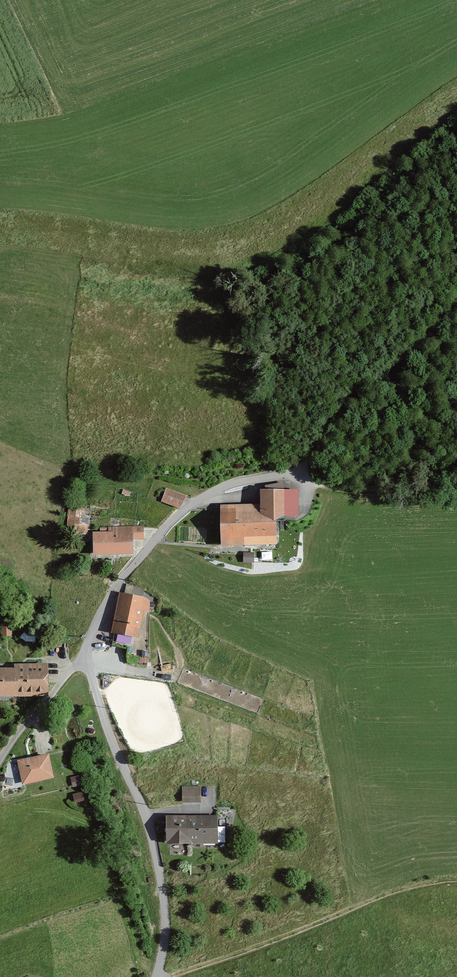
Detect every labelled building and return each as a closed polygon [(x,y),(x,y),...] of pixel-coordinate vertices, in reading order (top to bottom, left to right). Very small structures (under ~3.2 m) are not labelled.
[(182,494),(163,486),(157,499),(177,508),(182,494)] [(293,487),(254,488),(255,505),(214,506),(215,545),(269,544),(269,518),(294,517),(293,487)] [(83,506),(65,502),(58,532),(82,538),(85,525),(79,524),(83,506)] [(139,528),(89,528),(88,557),(126,556),(128,539),(139,540),(139,528)] [(254,553),(244,552),(243,562),(254,563),(254,553)] [(146,597),(119,590),(108,631),(135,638),(146,597)] [(0,621),(0,635),(8,635),(8,621),(0,621)] [(0,667),(0,696),(44,696),(44,662),(11,662),(11,667),(0,667)] [(43,753),(13,759),(18,784),(48,778),(43,753)] [(79,776),(71,777),(72,786),(81,785),(79,776)] [(199,783),(180,783),(180,801),(198,801),(199,783)] [(82,791),(72,794),(75,803),(84,800),(82,791)] [(213,815),(162,813),(160,842),(212,845),(213,815)]
